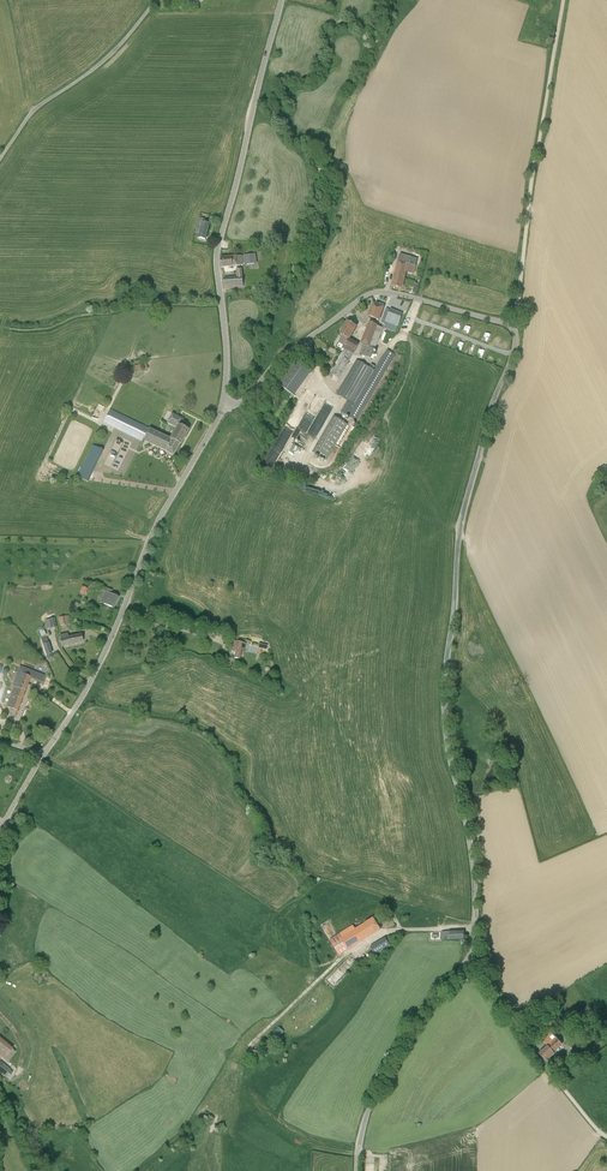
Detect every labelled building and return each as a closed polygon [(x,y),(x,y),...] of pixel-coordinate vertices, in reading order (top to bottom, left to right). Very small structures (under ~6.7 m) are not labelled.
[(206,220),(200,218),(199,218),(195,233),(199,234),(198,238),(206,240),(210,224),(205,223),(206,220)] [(222,267),(269,261),(268,253),(221,258),(222,267)] [(409,263),(410,257),(400,254),(396,270),(405,272),(414,274),(417,265),(409,263)] [(225,288),(244,286),(241,269),(236,270),(237,277),(224,278),(225,288)] [(402,288),(405,272),(396,270),(392,286),(402,288)] [(379,320),(384,307),(374,303),(369,316),(379,320)] [(396,332),(400,320),(403,314),(387,308),(381,322),(385,323),(383,328),(396,332)] [(348,339),(349,340),(356,326),(348,321),(340,334),(342,336),(348,339)] [(378,326),(378,325),(370,322),(362,343),(375,348),(383,328),(378,326)] [(345,343),(344,345),(346,344),(348,339),(342,336),(340,340),(345,343)] [(358,345),(349,340),(348,339),(346,344),(346,345),(356,350),(358,345)] [(356,350),(346,345),(341,353),(340,355),(337,352),(335,355),(339,357),(331,371),(327,370),(325,374),(328,376),(330,373),(339,378),(353,354),(354,354),(356,350)] [(374,370),(356,360),(336,394),(347,400),(341,412),(348,416),(374,370)] [(296,363),(280,386),(293,395),(309,373),(296,363)] [(128,367),(129,370),(124,371),(125,375),(130,374),(144,371),(142,364),(128,367)] [(315,436),(334,408),(328,404),(309,431),(315,436)] [(170,438),(149,428),(110,409),(104,423),(118,430),(116,436),(133,444),(136,439),(142,442),(143,440),(166,451),(173,455),(179,444),(180,445),(188,430),(178,424),(181,420),(172,415),(168,424),(175,428),(170,438)] [(333,417),(314,454),(323,459),(325,455),(330,458),(346,423),(333,417)] [(281,435),(264,467),(273,472),(290,440),(281,435)] [(92,446),(78,477),(88,481),(102,451),(92,446)] [(79,594),(78,598),(84,599),(87,588),(81,587),(79,594)] [(118,598),(111,594),(112,590),(106,587),(104,590),(106,590),(105,591),(100,601),(113,608),(118,598)] [(64,625),(67,625),(71,624),(69,615),(61,617),(64,625)] [(46,629),(56,627),(55,618),(44,620),(46,629)] [(62,646),(70,644),(67,633),(59,635),(60,638),(60,640),(62,646)] [(81,634),(68,637),(67,633),(70,644),(73,643),(83,641),(81,634)] [(46,637),(41,639),(43,644),(46,655),(47,655),(48,659),(53,658),(52,654),(52,653),(49,643),(48,643),(46,637)] [(239,659),(240,649),(245,650),(246,643),(233,640),(231,651),(235,651),(234,658),(239,659)] [(42,684),(45,676),(20,667),(12,686),(13,687),(9,701),(7,707),(17,710),(30,678),(42,683),(42,684)] [(371,935),(375,933),(380,930),(373,918),(364,924),(371,935)] [(348,949),(371,935),(364,924),(356,929),(353,925),(338,934),(348,949)] [(457,940),(456,931),(454,931),(442,932),(442,938),(442,940),(449,939),(449,940),(454,940),(457,940)] [(339,955),(348,949),(338,934),(329,940),(339,955)] [(385,937),(370,947),(376,955),(391,946),(385,937)] [(279,1025),(273,1035),(279,1039),(285,1029),(279,1025)] [(550,1066),(554,1063),(552,1060),(550,1058),(555,1054),(553,1053),(562,1045),(557,1038),(550,1031),(541,1039),(548,1046),(540,1054),(548,1063),(550,1066)] [(0,1039),(0,1054),(4,1058),(12,1049),(0,1039)] [(5,1075),(10,1069),(0,1061),(0,1071),(5,1075)]
